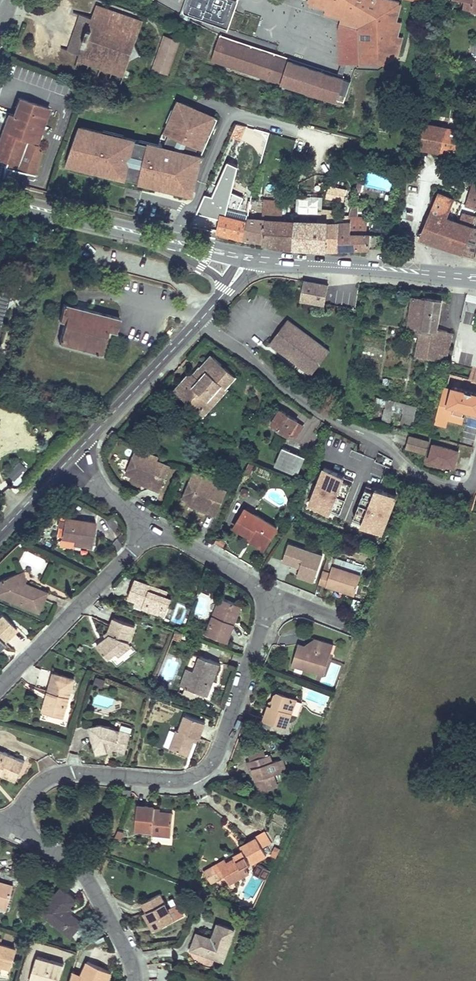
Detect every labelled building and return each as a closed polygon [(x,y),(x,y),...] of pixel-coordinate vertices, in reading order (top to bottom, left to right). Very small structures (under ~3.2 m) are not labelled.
[(182,15),(227,31),(238,0),(188,0),(182,15)] [(307,3),(310,4),(326,8),(325,10),(325,13),(341,17),(341,20),(340,22),(338,30),(356,35),(357,29),(378,35),(378,52),(395,56),(400,37),(398,36),(396,35),(399,22),(397,21),(394,20),(399,4),(399,2),(392,0),(308,0),(307,3)] [(463,9),(475,11),(475,0),(464,0),(463,9)] [(142,23),(96,7),(92,18),(79,55),(77,59),(124,76),(129,61),(140,56),(141,55),(135,44),(142,23)] [(81,14),(68,51),(79,55),(92,18),(81,14)] [(378,52),(378,35),(357,29),(356,35),(338,30),(339,64),(361,63),(378,63),(385,64),(395,56),(378,52)] [(153,69),(168,74),(180,41),(165,35),(153,69)] [(229,41),(219,37),(210,61),(244,73),(245,70),(335,101),(342,79),(288,61),(289,58),(274,53),(273,56),(250,48),(251,45),(230,38),(229,41)] [(274,53),(251,45),(250,48),(273,56),(274,53)] [(343,77),(289,58),(288,61),(342,79),(343,77)] [(342,103),(350,82),(342,79),(335,101),(342,103)] [(8,133),(32,142),(38,125),(43,126),(49,109),(20,99),(15,112),(20,113),(17,122),(12,120),(8,133)] [(398,112),(407,114),(409,106),(400,104),(398,112)] [(199,162),(218,122),(180,105),(177,113),(174,118),(173,118),(169,126),(165,135),(163,134),(158,146),(158,147),(140,142),(124,138),(103,133),(81,127),(70,158),(90,163),(88,170),(105,174),(105,172),(124,177),(124,179),(148,185),(149,183),(182,192),(182,194),(191,197),(199,162)] [(20,113),(15,112),(10,110),(3,131),(8,133),(12,120),(17,122),(20,113)] [(177,113),(172,111),(166,125),(169,126),(173,118),(174,118),(177,113)] [(418,148),(455,155),(459,130),(423,123),(418,148)] [(38,125),(32,142),(37,143),(43,126),(38,125)] [(3,131),(0,139),(0,159),(7,161),(5,167),(38,179),(49,148),(37,143),(32,142),(8,133),(3,131)] [(70,158),(68,164),(88,170),(90,163),(70,158)] [(238,210),(243,197),(236,194),(245,169),(231,164),(223,189),(224,189),(221,196),(231,199),(228,207),(238,210)] [(105,174),(104,176),(123,181),(124,179),(124,177),(105,172),(105,174)] [(363,181),(358,180),(355,191),(361,192),(363,181)] [(155,187),(154,191),(174,196),(175,193),(182,194),(182,192),(149,183),(148,185),(155,187)] [(438,193),(419,237),(463,253),(473,226),(475,217),(475,185),(473,185),(472,191),(471,191),(467,205),(438,193)] [(326,197),(344,201),(346,190),(328,186),(326,197)] [(318,221),(296,220),(296,221),(278,220),(280,205),(282,205),(283,198),(278,198),(278,205),(275,205),(274,214),(263,212),(262,219),(266,219),(262,243),(278,247),(294,247),(326,249),(338,249),(339,223),(336,223),(336,217),(337,211),(319,210),(318,221)] [(250,201),(251,200),(243,199),(238,219),(247,221),(248,218),(249,208),(250,201)] [(275,202),(263,200),(263,212),(274,214),(275,205),(275,202)] [(365,234),(366,217),(360,217),(359,204),(352,203),(349,217),(349,222),(339,223),(338,249),(378,248),(378,235),(365,234)] [(238,219),(220,215),(217,232),(244,239),(247,221),(238,219)] [(262,243),(266,219),(262,219),(248,218),(247,221),(244,239),(262,243)] [(473,226),(463,253),(475,256),(475,227),(473,226)] [(328,286),(303,281),(300,301),(324,305),(328,287),(328,286)] [(336,288),(328,287),(324,305),(333,306),(336,288)] [(11,292),(0,289),(0,333),(11,292)] [(438,330),(442,300),(427,298),(427,299),(412,296),(407,333),(419,335),(416,356),(445,363),(452,333),(438,330)] [(59,316),(64,317),(58,339),(101,350),(106,326),(116,328),(119,313),(63,299),(59,316)] [(288,320),(270,344),(312,375),(330,351),(288,320)] [(235,376),(212,355),(200,368),(205,373),(200,380),(194,375),(191,372),(179,386),(189,396),(186,399),(199,411),(200,411),(201,411),(202,411),(202,410),(206,405),(207,404),(207,403),(207,402),(206,401),(222,384),(226,387),(235,376)] [(205,373),(200,368),(194,375),(200,380),(205,373)] [(228,389),(226,387),(222,384),(206,401),(207,402),(207,403),(207,404),(206,405),(202,410),(202,411),(201,411),(200,411),(199,411),(200,412),(204,415),(228,389)] [(189,396),(179,386),(175,389),(186,399),(189,396)] [(453,386),(451,391),(446,389),(436,425),(445,427),(447,420),(461,423),(465,411),(475,414),(475,392),(453,386)] [(406,405),(387,399),(383,421),(390,422),(391,410),(404,413),(406,405)] [(417,407),(406,405),(404,413),(401,423),(412,426),(417,407)] [(297,421),(280,409),(271,424),(288,435),(289,432),(296,436),(302,426),(296,422),(297,421)] [(456,443),(458,434),(440,429),(438,438),(456,443)] [(116,433),(112,430),(106,436),(110,440),(116,433)] [(473,447),(475,438),(458,434),(456,443),(473,447)] [(406,448),(425,454),(429,441),(410,435),(406,448)] [(433,445),(428,461),(454,468),(458,451),(433,445)] [(169,466),(156,460),(158,457),(137,448),(127,472),(127,473),(128,474),(129,475),(132,476),(140,480),(141,480),(142,480),(143,480),(143,479),(146,480),(144,485),(147,487),(158,491),(169,466)] [(305,457),(283,448),(275,466),(297,476),(305,457)] [(360,465),(338,457),(334,467),(327,465),(323,477),(322,479),(330,482),(332,479),(349,485),(353,486),(360,465)] [(16,459),(3,473),(13,482),(26,468),(16,459)] [(323,477),(327,465),(321,463),(317,475),(323,477)] [(254,466),(249,464),(246,471),(251,474),(254,466)] [(226,491),(213,485),(214,482),(194,473),(184,496),(184,497),(184,498),(184,499),(185,499),(185,500),(189,501),(197,505),(198,505),(199,505),(200,504),(200,503),(203,505),(201,510),(215,516),(226,491)] [(140,480),(132,476),(131,479),(144,485),(146,480),(143,479),(143,480),(142,480),(141,480),(140,480)] [(349,485),(332,479),(330,482),(330,485),(347,490),(349,485)] [(382,536),(398,497),(376,488),(361,527),(382,536)] [(197,505),(189,501),(187,504),(201,510),(203,505),(200,503),(200,504),(199,505),(198,505),(197,505)] [(246,510),(245,509),(234,528),(250,537),(251,535),(266,545),(277,528),(253,513),(246,510)] [(95,522),(64,517),(61,538),(75,540),(81,542),(80,546),(91,548),(95,522)] [(266,545),(251,535),(250,537),(248,540),(263,549),(266,545)] [(322,555),(288,544),(282,561),(300,567),(297,575),(314,581),(322,555)] [(363,567),(328,556),(319,584),(355,595),(363,567)] [(29,585),(28,588),(23,586),(24,583),(25,580),(22,572),(0,580),(0,581),(7,600),(13,598),(22,602),(21,605),(39,613),(47,592),(29,585)] [(151,585),(135,578),(128,597),(136,601),(143,604),(142,607),(159,614),(162,606),(167,608),(171,598),(149,590),(151,585)] [(151,585),(149,590),(166,596),(168,591),(151,585)] [(237,603),(220,597),(205,635),(227,643),(234,624),(230,622),(237,603)] [(237,603),(230,622),(234,624),(241,605),(237,603)] [(167,608),(162,606),(159,614),(165,616),(167,608)] [(1,615),(0,616),(0,641),(1,640),(4,643),(16,629),(1,615)] [(114,618),(108,632),(111,634),(107,637),(96,646),(107,659),(115,652),(129,641),(135,626),(114,618)] [(180,641),(183,633),(176,631),(173,638),(180,641)] [(292,665),(324,675),(331,654),(328,653),(330,644),(315,639),(312,648),(298,644),(292,665)] [(132,645),(129,641),(115,652),(119,656),(132,645)] [(207,696),(219,663),(200,656),(194,672),(187,689),(207,696)] [(180,686),(187,689),(194,672),(187,669),(180,686)] [(63,717),(74,678),(54,672),(48,691),(51,692),(45,712),(63,717)] [(45,712),(51,692),(48,691),(42,712),(45,712)] [(296,699),(277,692),(275,694),(273,699),(273,702),(272,706),(269,705),(263,720),(286,728),(296,699)] [(205,722),(185,715),(179,730),(177,729),(176,731),(170,748),(188,755),(194,740),(195,737),(197,738),(199,739),(205,722)] [(130,733),(101,724),(90,727),(96,754),(107,752),(106,747),(113,749),(125,752),(130,733)] [(170,748),(176,731),(170,729),(164,745),(170,748)] [(278,760),(272,762),(270,754),(266,755),(263,748),(258,749),(261,757),(250,760),(247,761),(249,769),(252,768),(255,776),(259,775),(260,781),(258,786),(260,792),(277,787),(273,774),(282,772),(278,760)] [(248,753),(250,760),(261,757),(258,749),(248,753)] [(0,750),(0,773),(1,773),(0,775),(16,782),(25,761),(0,750)] [(283,758),(278,760),(282,772),(286,770),(283,758)] [(155,807),(137,806),(135,830),(152,832),(152,834),(171,836),(173,813),(159,812),(154,811),(155,807)] [(123,833),(118,830),(114,839),(120,842),(123,833)] [(265,832),(256,837),(256,838),(262,848),(272,843),(265,832)] [(250,865),(266,855),(262,848),(256,838),(240,847),(242,851),(244,853),(235,859),(227,863),(226,863),(219,867),(224,876),(229,885),(248,873),(244,865),(248,863),(250,865)] [(276,858),(280,848),(275,846),(271,856),(276,858)] [(219,879),(224,876),(219,867),(226,863),(224,860),(213,866),(219,879)] [(271,870),(259,864),(253,874),(265,881),(271,870)] [(7,909),(13,889),(0,885),(0,907),(7,909)] [(70,937),(82,923),(71,914),(67,910),(70,906),(76,900),(61,887),(45,906),(58,917),(53,922),(70,937)] [(156,929),(174,920),(160,894),(142,903),(147,912),(156,929)] [(53,922),(58,917),(45,906),(41,912),(53,922)] [(156,929),(147,912),(143,914),(153,931),(156,929)] [(195,939),(191,950),(223,961),(235,930),(218,923),(212,939),(207,937),(204,942),(195,939)] [(195,939),(204,942),(207,937),(197,933),(195,939)] [(14,949),(0,944),(0,966),(9,969),(14,949)] [(64,964),(37,956),(30,980),(41,980),(42,980),(59,980),(64,964)] [(87,961),(81,975),(72,971),(70,980),(107,980),(111,972),(87,961)]
